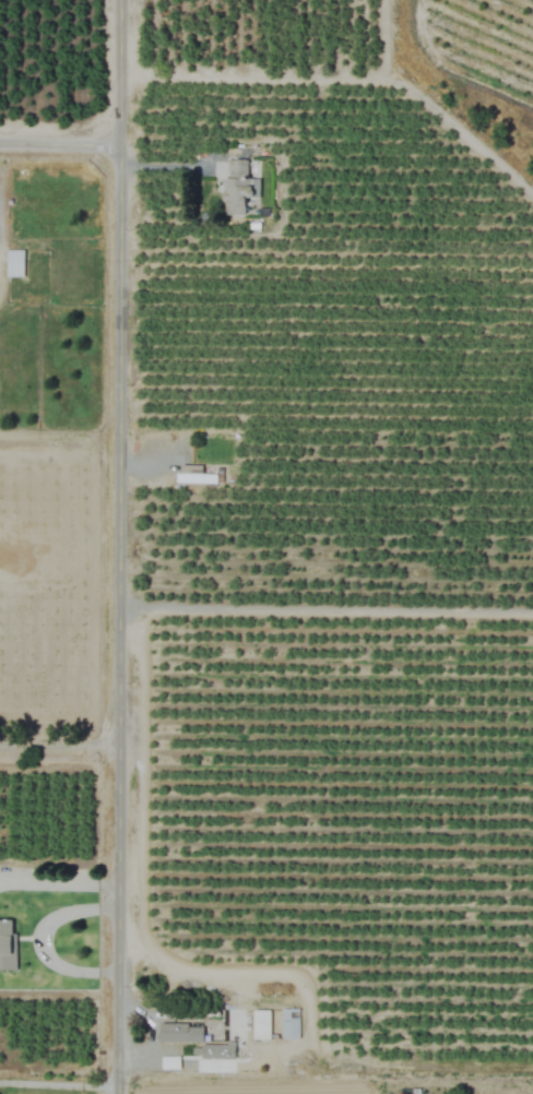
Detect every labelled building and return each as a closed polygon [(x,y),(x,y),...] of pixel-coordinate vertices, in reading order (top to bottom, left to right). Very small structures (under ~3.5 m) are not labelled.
[(222,178),(222,215),(247,214),(247,198),(259,198),(259,178),(247,178),(247,159),(228,160),(228,178),(222,178)] [(6,277),(24,277),(24,250),(6,250),(6,277)] [(176,483),(216,483),(216,473),(176,472),(176,483)] [(0,920),(0,971),(15,971),(14,920),(0,920)] [(281,1039),(299,1039),(299,1009),(281,1009),(281,1039)] [(253,1010),(253,1039),(270,1039),(270,1010),(253,1010)] [(234,1059),(234,1045),(202,1045),(202,1059),(234,1059)]
